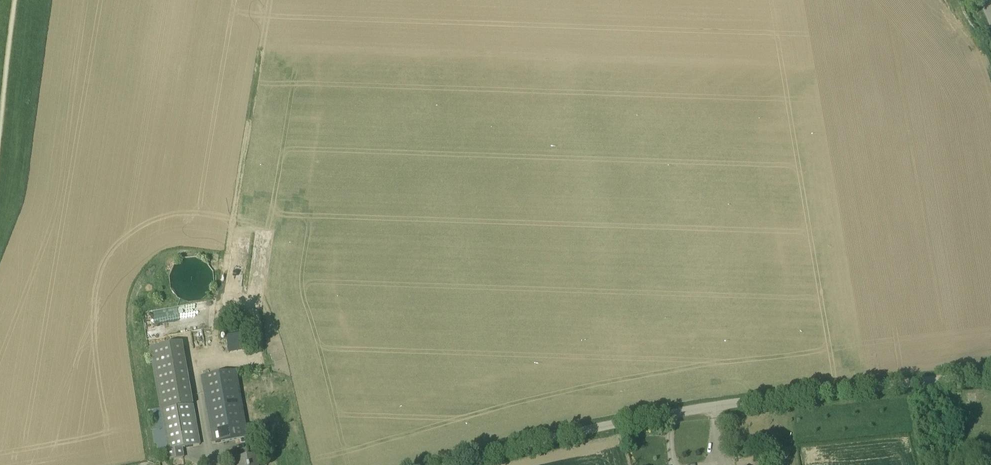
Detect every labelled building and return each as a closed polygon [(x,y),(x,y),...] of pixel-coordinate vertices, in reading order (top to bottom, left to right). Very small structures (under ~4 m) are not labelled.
[(205,258),(175,265),(176,272),(171,274),(173,283),(176,282),(179,297),(212,289),(205,258)] [(147,319),(148,335),(168,334),(167,324),(153,325),(153,319),(147,319)] [(201,330),(191,334),(194,345),(205,341),(201,330)] [(226,336),(229,353),(245,350),(242,333),(226,336)] [(199,444),(189,381),(182,342),(149,348),(169,460),(184,458),(183,447),(199,444)] [(213,443),(245,437),(234,372),(204,377),(213,431),(211,431),(213,443)] [(256,455),(237,458),(238,464),(258,464),(256,455)] [(765,455),(757,456),(758,464),(766,464),(765,455)]
